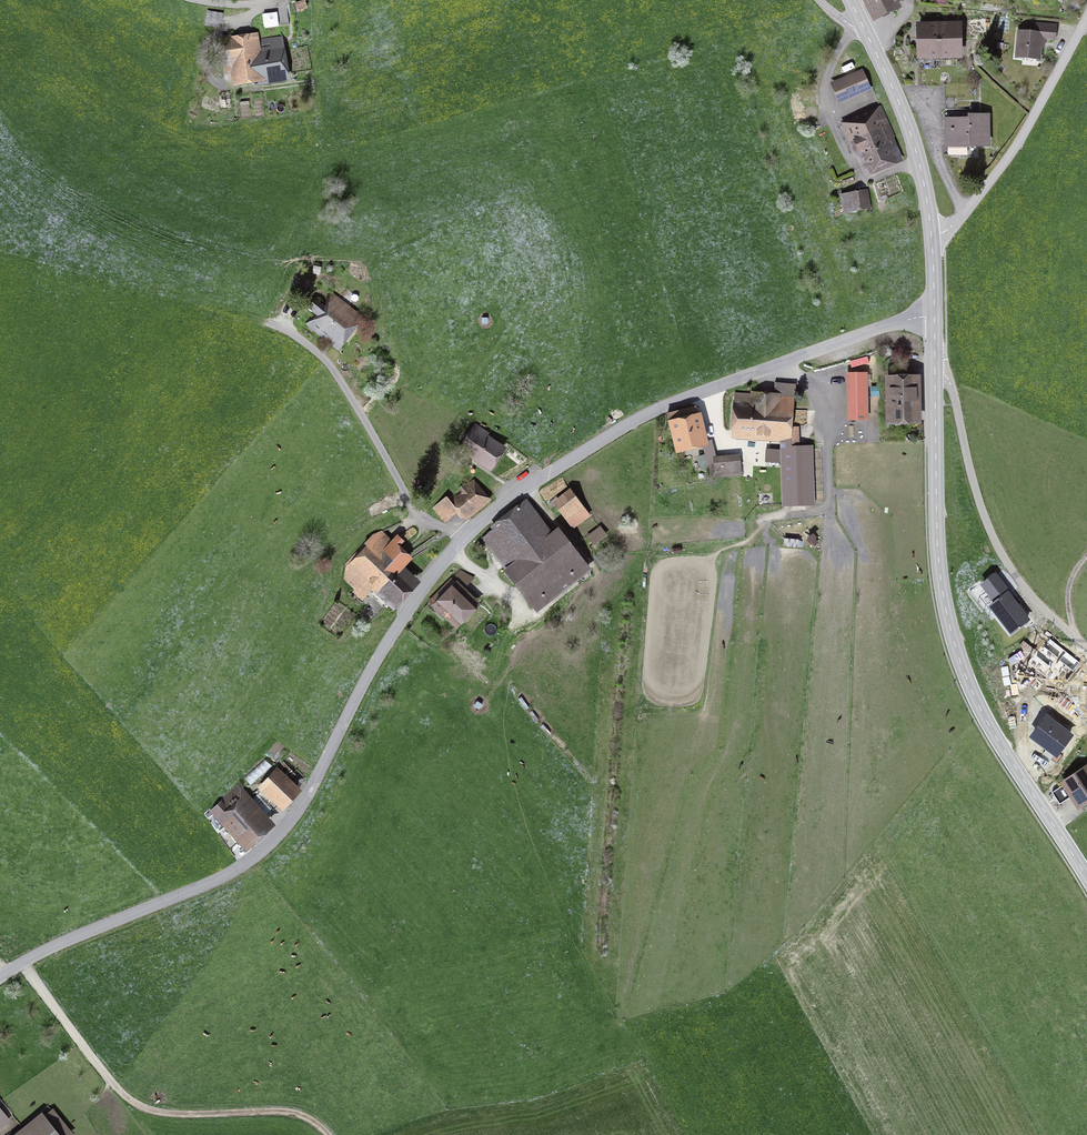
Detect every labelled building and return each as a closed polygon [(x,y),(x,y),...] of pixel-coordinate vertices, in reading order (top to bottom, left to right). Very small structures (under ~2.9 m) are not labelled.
[(875,18),(897,7),(894,0),(866,0),(875,18)] [(297,12),(307,9),(305,2),(295,5),(297,12)] [(221,18),(207,15),(206,22),(220,25),(221,18)] [(1018,30),(1016,56),(1040,58),(1042,38),(1055,39),(1057,25),(1039,24),(1038,32),(1018,30)] [(946,98),(972,98),(972,83),(960,84),(959,25),(939,26),(940,56),(940,85),(946,85),(946,98)] [(940,56),(939,26),(919,26),(920,85),(940,85),(940,56)] [(258,79),(252,36),(223,40),(226,64),(224,64),(226,78),(234,76),(235,83),(258,79)] [(252,36),(258,79),(259,84),(284,81),(277,38),(257,41),(254,36),(252,36)] [(844,73),(856,71),(854,63),(842,66),(844,73)] [(842,100),(869,88),(862,74),(835,86),(842,100)] [(987,115),(973,115),(972,98),(946,98),(947,110),(961,110),(961,119),(947,119),(948,153),(967,152),(967,145),(988,145),(987,115)] [(872,168),(895,158),(874,111),(851,121),(855,130),(848,134),(853,146),(861,143),(872,168)] [(869,190),(841,195),(844,213),(855,211),(854,209),(872,206),(869,190)] [(339,341),(359,315),(350,307),(343,314),(334,306),(340,299),(330,291),(320,303),(315,299),(310,305),(315,309),(303,324),(310,330),(316,323),(339,341)] [(847,358),(849,417),(870,417),(868,357),(847,358)] [(885,420),(916,420),(915,379),(912,380),(912,371),(898,371),(898,380),(885,379),(885,420)] [(754,394),(753,402),(752,402),(738,401),(736,431),(782,436),(791,435),(790,429),(793,397),(754,394)] [(674,423),(680,447),(702,442),(703,442),(694,407),(667,414),(670,424),(674,423)] [(475,425),(456,453),(465,458),(470,451),(490,465),(503,446),(486,436),(487,434),(475,425)] [(791,435),(782,436),(783,504),(800,503),(798,428),(790,429),(791,435)] [(845,437),(845,447),(865,446),(864,436),(845,437)] [(716,463),(711,440),(703,442),(702,442),(711,474),(741,472),(740,461),(716,463)] [(469,481),(448,498),(447,497),(435,507),(445,518),(459,506),(465,513),(483,498),(469,481)] [(556,505),(573,527),(589,514),(572,493),(556,505)] [(484,539),(534,604),(554,588),(558,593),(588,570),(557,531),(552,535),(526,501),(494,526),(496,528),(484,539)] [(589,535),(595,543),(605,535),(599,528),(589,535)] [(387,549),(372,537),(346,564),(349,566),(345,578),(363,594),(367,590),(384,607),(393,601),(412,581),(399,568),(409,558),(398,547),(404,541),(399,536),(387,549)] [(429,601),(453,624),(473,604),(449,581),(429,601)] [(991,634),(1034,668),(1057,639),(1047,631),(1048,630),(1015,604),(991,634)] [(290,768),(282,776),(289,782),(297,774),(290,768)] [(1073,795),(1079,805),(1086,800),(1086,770),(1086,768),(1052,792),(1060,804),(1073,795)] [(262,784),(283,804),(297,789),(289,782),(282,776),(275,770),(262,784)] [(243,836),(247,842),(267,823),(244,798),(248,794),(246,791),(249,788),(242,781),(210,810),(218,818),(222,814),(232,825),(221,835),(231,851),(236,847),(234,844),(243,836)] [(71,1133),(53,1111),(23,1134),(68,1134),(71,1133)]
